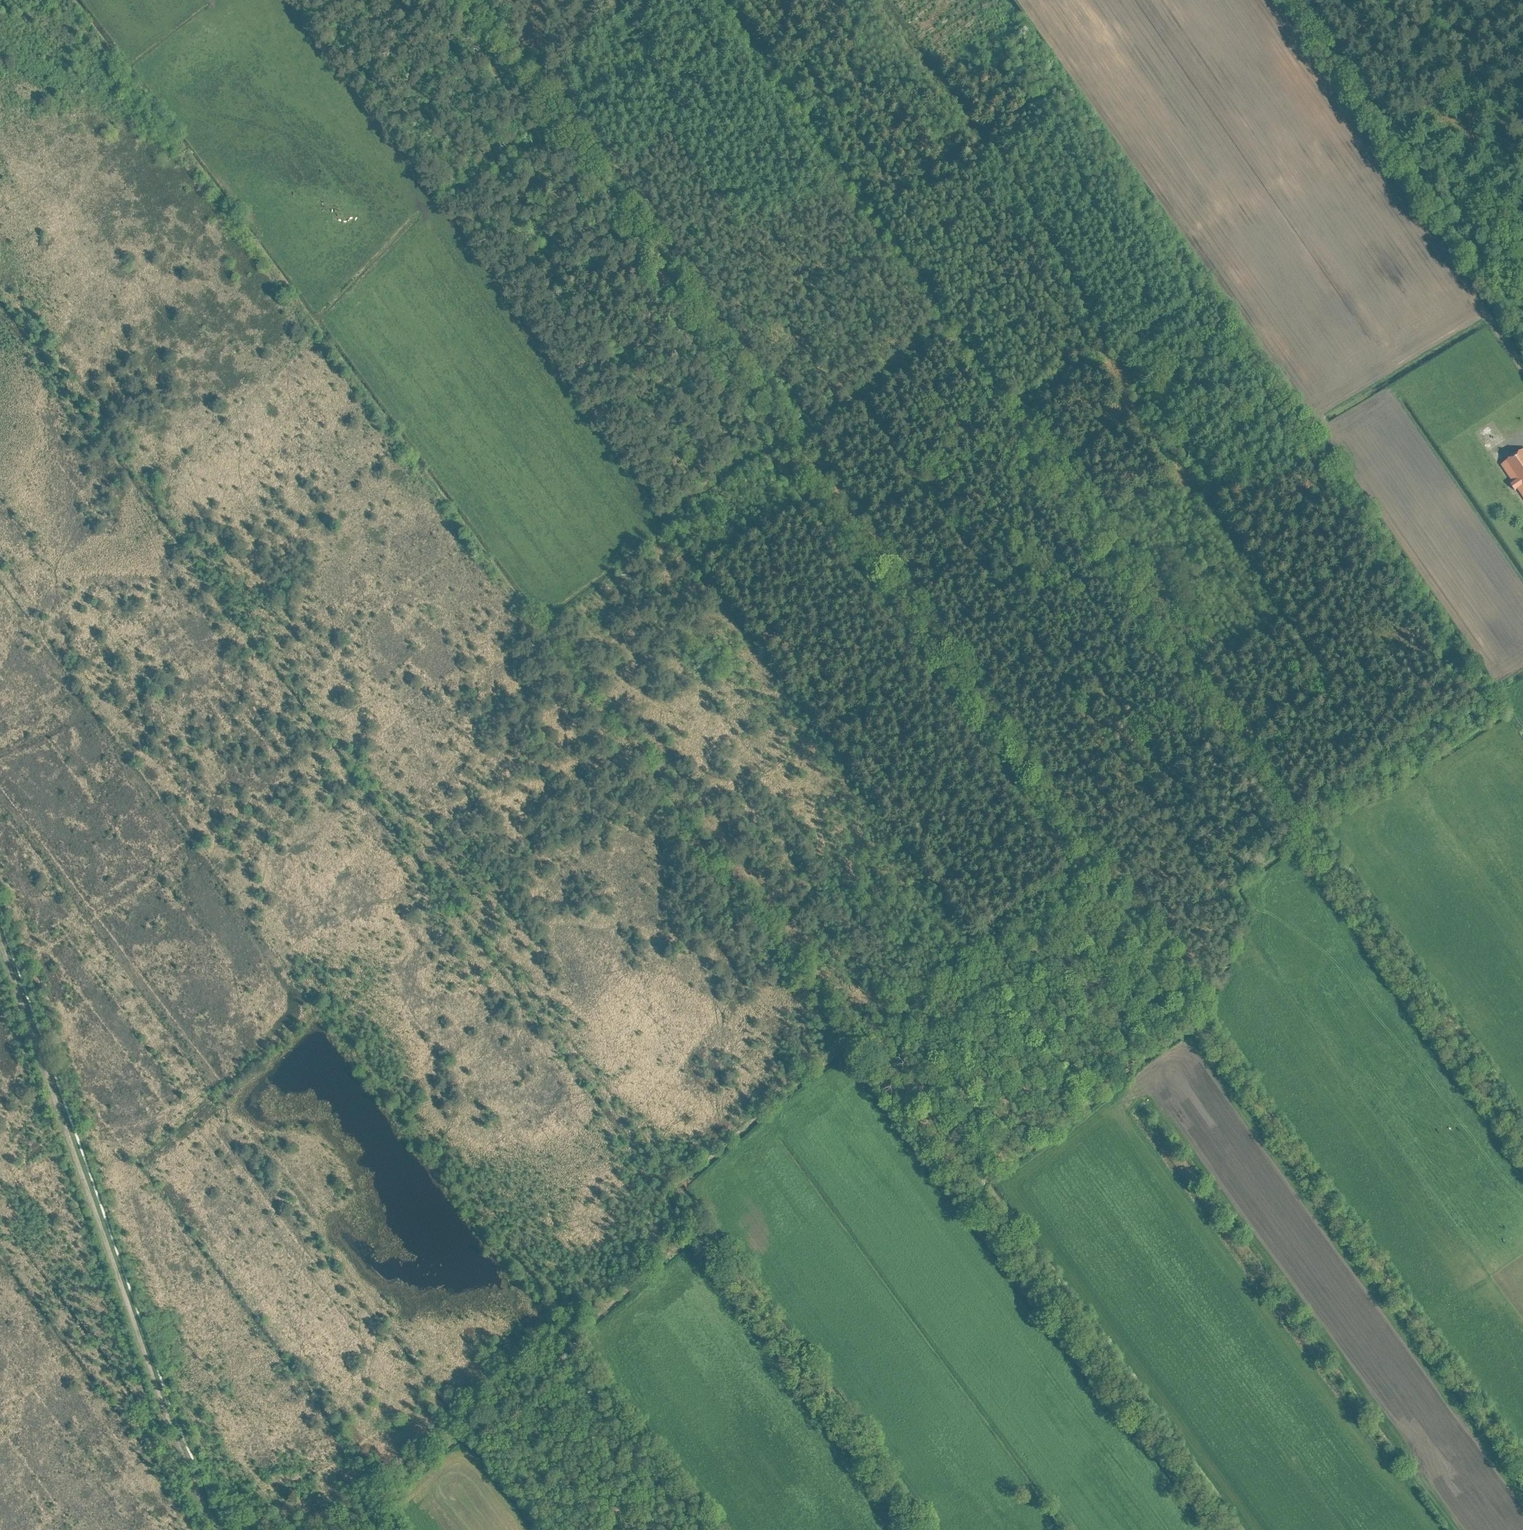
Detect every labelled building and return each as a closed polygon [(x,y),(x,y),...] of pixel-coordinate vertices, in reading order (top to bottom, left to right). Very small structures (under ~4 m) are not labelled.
[(1501,465),(1513,483),(1511,485),(1514,491),(1517,489),(1522,497),(1522,450),(1501,465)]
